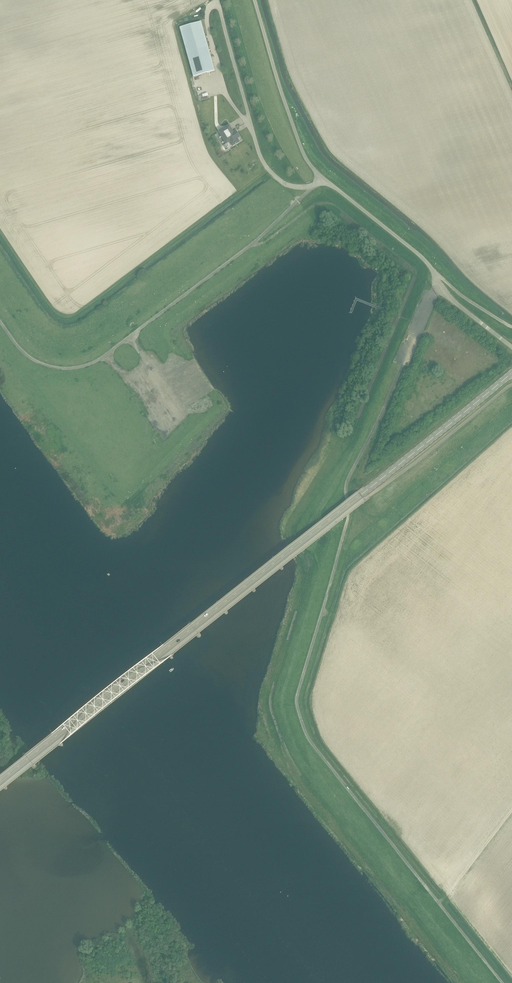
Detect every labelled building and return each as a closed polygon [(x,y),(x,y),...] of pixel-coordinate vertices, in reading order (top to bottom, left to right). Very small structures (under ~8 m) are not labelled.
[(201,22),(180,28),(193,77),(214,71),(201,22)] [(220,132),(226,143),(230,141),(232,145),(239,142),(237,138),(239,136),(237,133),(235,134),(234,132),(233,133),(229,125),(222,129),(223,130),(220,132)] [(272,558),(272,559),(280,569),(281,570),(282,570),(283,570),(283,569),(284,569),(284,568),(283,567),(275,557),(275,556),(274,556),(273,556),(272,556),(272,557),(272,558)] [(244,581),(252,592),(253,592),(254,592),(255,592),(256,591),(256,590),(255,589),(247,579),(246,578),(245,578),(244,579),(244,580),(244,581)] [(216,603),(217,603),(225,614),(226,614),(227,614),(227,613),(228,613),(228,612),(227,611),(219,601),(218,601),(217,601),(216,602),(216,603)] [(187,624),(187,625),(197,637),(198,637),(199,638),(200,637),(201,636),(201,635),(201,634),(191,622),(190,621),(189,621),(188,622),(187,622),(187,623),(187,624)] [(161,646),(161,647),(170,658),(171,658),(172,658),(172,657),(172,656),(164,645),(163,645),(162,645),(161,645),(161,646)] [(51,734),(60,745),(61,746),(62,745),(62,744),(62,743),(54,733),(53,732),(52,732),(52,733),(51,733),(51,734)] [(23,755),(23,756),(32,768),(33,768),(34,769),(35,768),(36,767),(36,766),(36,765),(27,753),(26,753),(25,752),(24,753),(23,753),(23,754),(23,755)]
